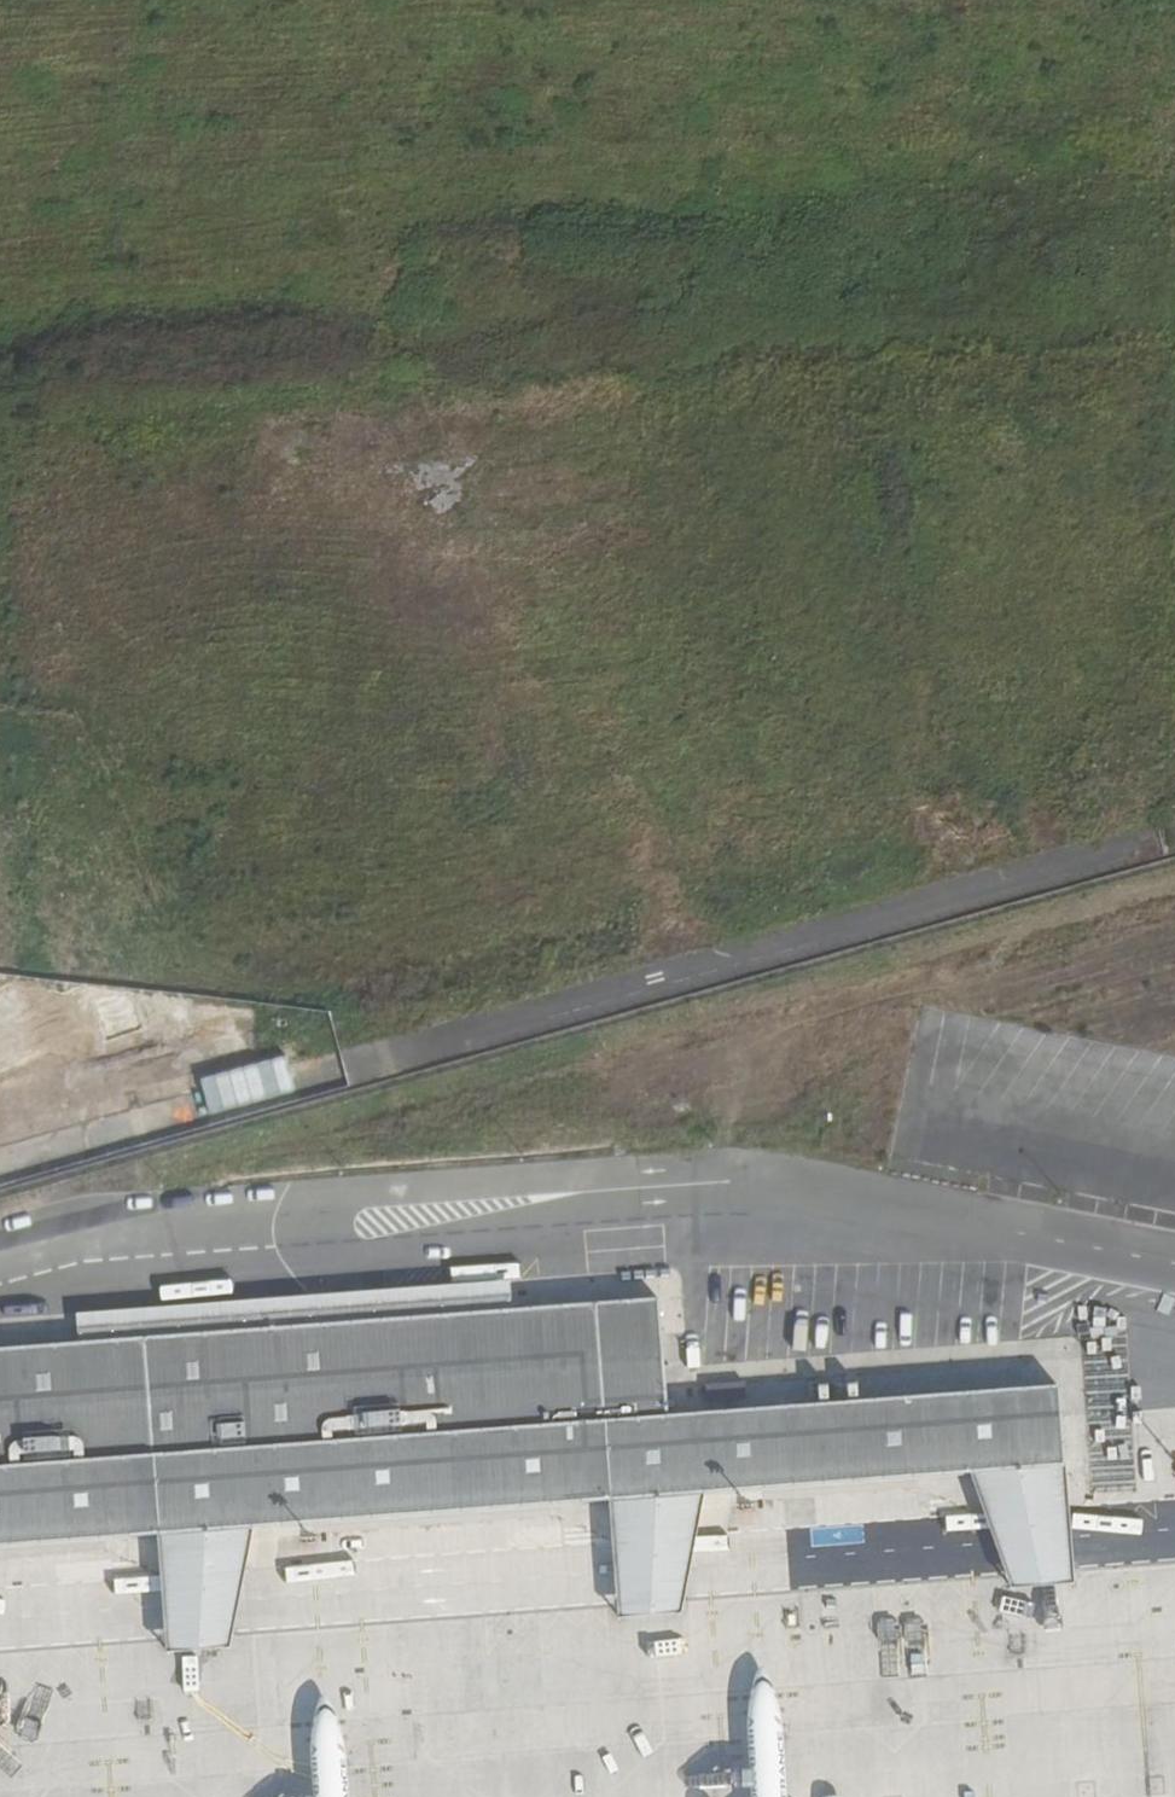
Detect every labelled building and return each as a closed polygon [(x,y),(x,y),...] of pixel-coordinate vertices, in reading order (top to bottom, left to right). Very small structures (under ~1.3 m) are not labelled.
[(72,1314),(74,1344),(508,1311),(506,1281),(72,1314)] [(155,1537),(250,1530),(606,1503),(702,1495),(969,1475),(1062,1468),(1056,1386),(999,1390),(666,1417),(656,1300),(508,1311),(74,1344),(0,1349),(0,1549),(155,1537)] [(1071,1583),(1062,1468),(969,1475),(1008,1589),(1071,1583)] [(702,1495),(606,1503),(615,1619),(678,1614),(702,1495)] [(250,1530),(155,1537),(162,1654),(226,1649),(250,1530)]
